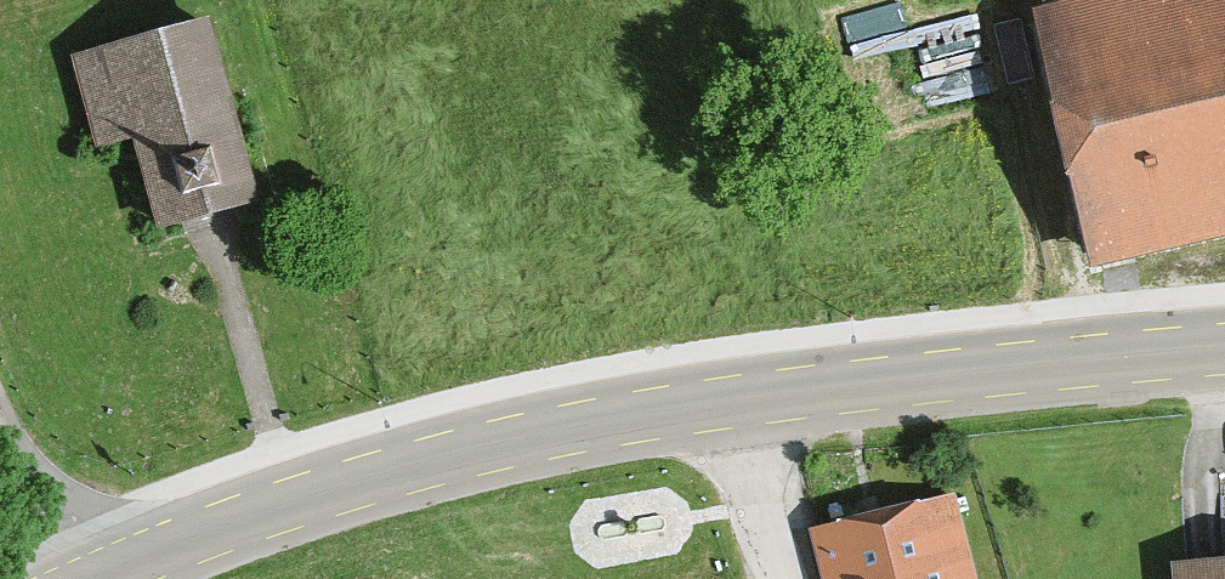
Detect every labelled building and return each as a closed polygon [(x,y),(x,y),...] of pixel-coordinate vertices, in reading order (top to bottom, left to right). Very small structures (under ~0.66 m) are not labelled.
[(1023,9),(1096,269),(1224,233),(1224,0),(1041,0),(1043,4),(1023,9)] [(148,30),(75,51),(78,61),(76,61),(98,140),(136,129),(161,221),(208,209),(254,196),(207,26),(170,36),(168,29),(149,34),(148,30)] [(802,522),(817,578),(964,578),(938,485),(802,522)] [(1170,559),(1171,578),(1224,578),(1224,554),(1170,559)]
